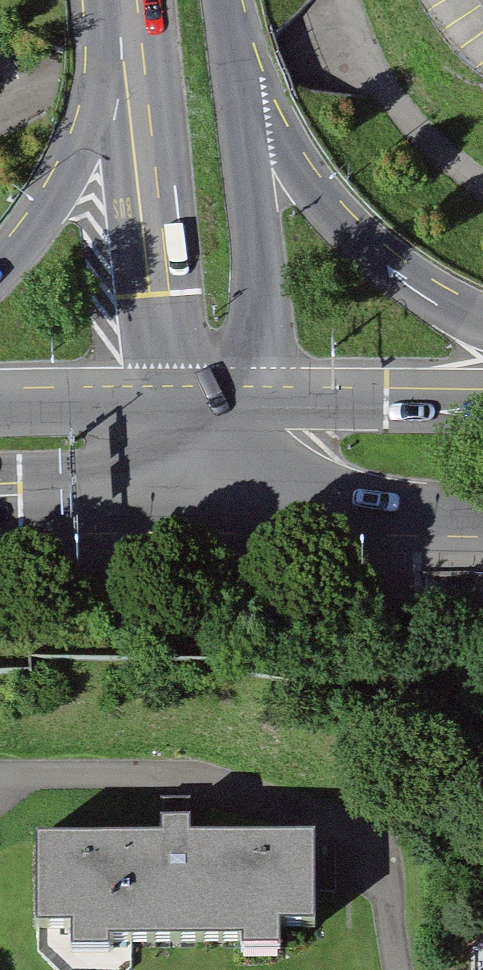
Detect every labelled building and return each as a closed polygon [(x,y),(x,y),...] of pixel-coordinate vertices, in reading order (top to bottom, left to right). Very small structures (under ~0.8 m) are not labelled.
[(312,850),(32,849),(31,942),(312,942),(312,850)]
